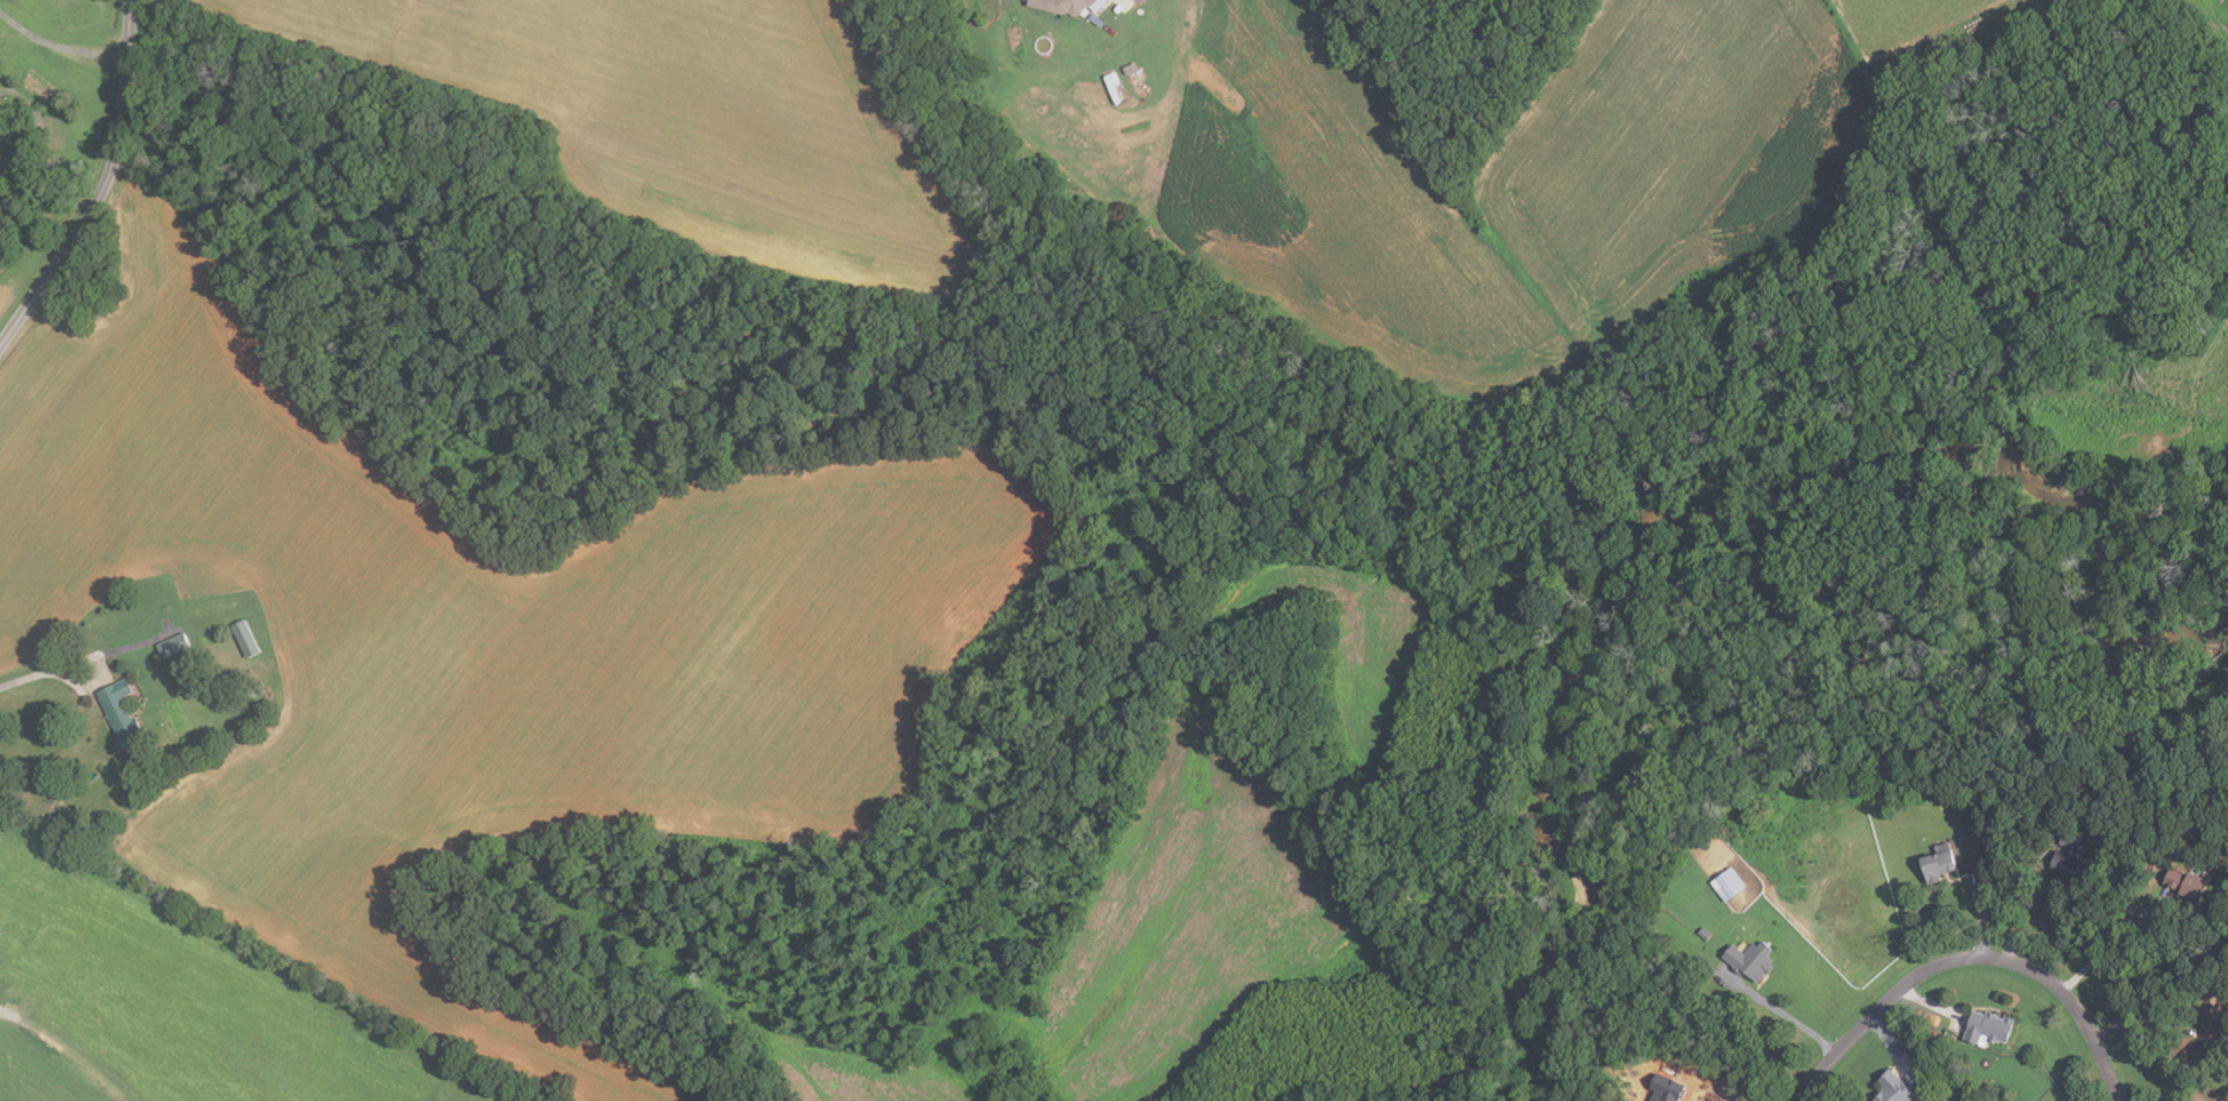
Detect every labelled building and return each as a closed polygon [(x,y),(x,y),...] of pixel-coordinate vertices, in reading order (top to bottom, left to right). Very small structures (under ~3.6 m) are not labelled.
[(1027,5),(1028,0),(1096,0),(1091,4),(1082,5),(1082,9),(1080,13),(1077,16),(1073,17),(1068,15),(1064,12),(1059,13),(1027,5)] [(1135,71),(1125,75),(1121,68),(1132,62),(1135,71)] [(249,658),(234,626),(249,619),(263,652),(249,658)] [(164,658),(158,644),(186,632),(193,646),(164,658)] [(122,753),(116,740),(121,738),(99,692),(129,678),(136,692),(125,697),(135,718),(139,717),(149,739),(122,753)] [(2088,886),(2049,870),(2058,850),(2066,854),(2068,848),(2058,845),(2064,830),(2082,837),(2074,857),(2096,866),(2088,886)] [(1927,884),(1920,858),(1935,854),(1932,846),(1949,843),(1955,870),(1938,874),(1940,881),(1927,884)] [(1725,903),(1709,883),(1729,867),(1744,887),(1725,903)] [(2197,907),(2177,897),(2180,891),(2163,883),(2169,869),(2187,876),(2189,872),(2208,881),(2197,907)] [(1705,941),(1697,933),(1701,928),(1710,934),(1705,941)] [(1756,983),(1742,972),(1741,975),(1721,958),(1732,945),(1743,954),(1753,943),(1756,946),(1761,941),(1772,951),(1768,956),(1772,959),(1768,964),(1772,967),(1766,976),(1763,973),(1756,983)] [(2207,1023),(2206,1013),(2196,1014),(2195,987),(2226,985),(2227,1021),(2207,1023)] [(2006,1042),(1998,1040),(1997,1041),(1990,1040),(1991,1038),(1987,1037),(1985,1042),(1978,1040),(1978,1043),(1963,1039),(1972,1009),(1984,1013),(1985,1008),(1996,1012),(1995,1015),(2004,1017),(2004,1015),(2013,1017),(2006,1042)] [(1914,1094),(1907,1100),(1868,1100),(1882,1088),(1874,1079),(1889,1066),(1914,1094)] [(1688,1085),(1682,1100),(1646,1100),(1658,1073),(1671,1078),(1672,1074),(1684,1078),(1682,1082),(1688,1085)]
